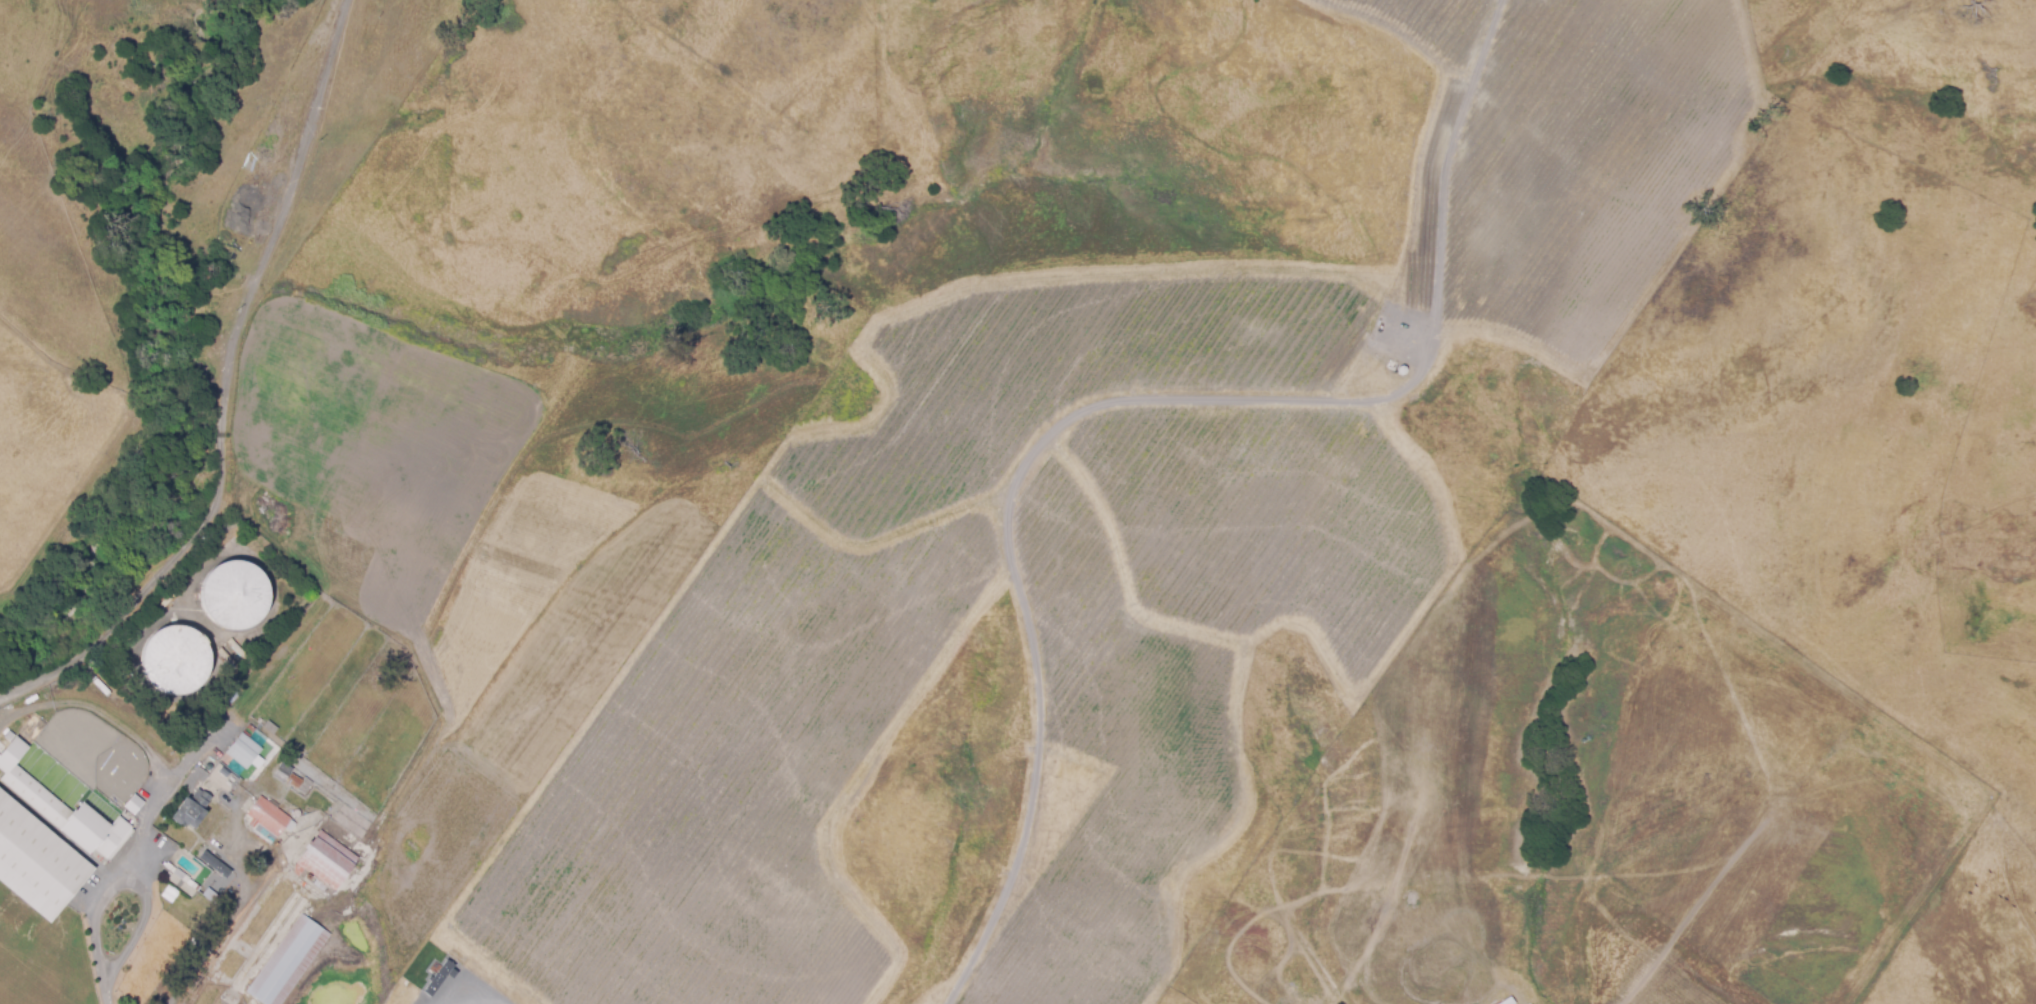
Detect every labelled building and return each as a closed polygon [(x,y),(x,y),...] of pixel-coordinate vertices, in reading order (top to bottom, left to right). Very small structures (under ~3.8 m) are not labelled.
[(205,628),(268,625),(264,562),(202,565),(205,628)] [(205,693),(206,629),(144,628),(143,691),(205,693)] [(216,649),(229,638),(244,656),(231,667),(216,649)] [(257,769),(264,759),(257,754),(261,749),(240,732),(224,753),(245,769),(249,763),(257,769)] [(3,772),(0,769),(0,754),(15,735),(29,746),(14,764),(72,812),(82,801),(110,824),(117,815),(135,831),(109,863),(92,849),(84,858),(95,867),(50,922),(0,880),(0,776),(3,772)] [(35,743),(40,748),(32,758),(27,753),(35,743)] [(222,788),(210,779),(238,743),(249,752),(222,788)] [(52,758),(57,762),(49,772),(45,768),(52,758)] [(286,781),(274,773),(283,760),(295,768),(286,781)] [(299,789),(291,785),(296,775),(304,780),(299,789)] [(76,779),(82,783),(74,794),(69,790),(76,779)] [(193,831),(181,822),(180,824),(172,818),(188,796),(192,799),(199,789),(203,791),(203,790),(213,797),(205,809),(208,810),(193,831)] [(132,815),(143,802),(133,794),(122,806),(132,815)] [(276,841),(264,832),(266,829),(246,815),(261,795),(292,818),(276,841)] [(324,892),(313,884),(318,877),(305,868),(300,875),(292,870),(321,829),(360,857),(336,891),(328,885),(324,892)] [(223,879),(203,859),(211,851),(231,871),(223,879)] [(200,890),(165,866),(168,862),(202,886),(200,890)] [(215,905),(203,895),(210,887),(222,897),(215,905)] [(332,934),(282,1003),(264,1003),(247,991),(303,913),(332,934)] [(422,991),(434,1000),(458,969),(445,959),(422,991)]
